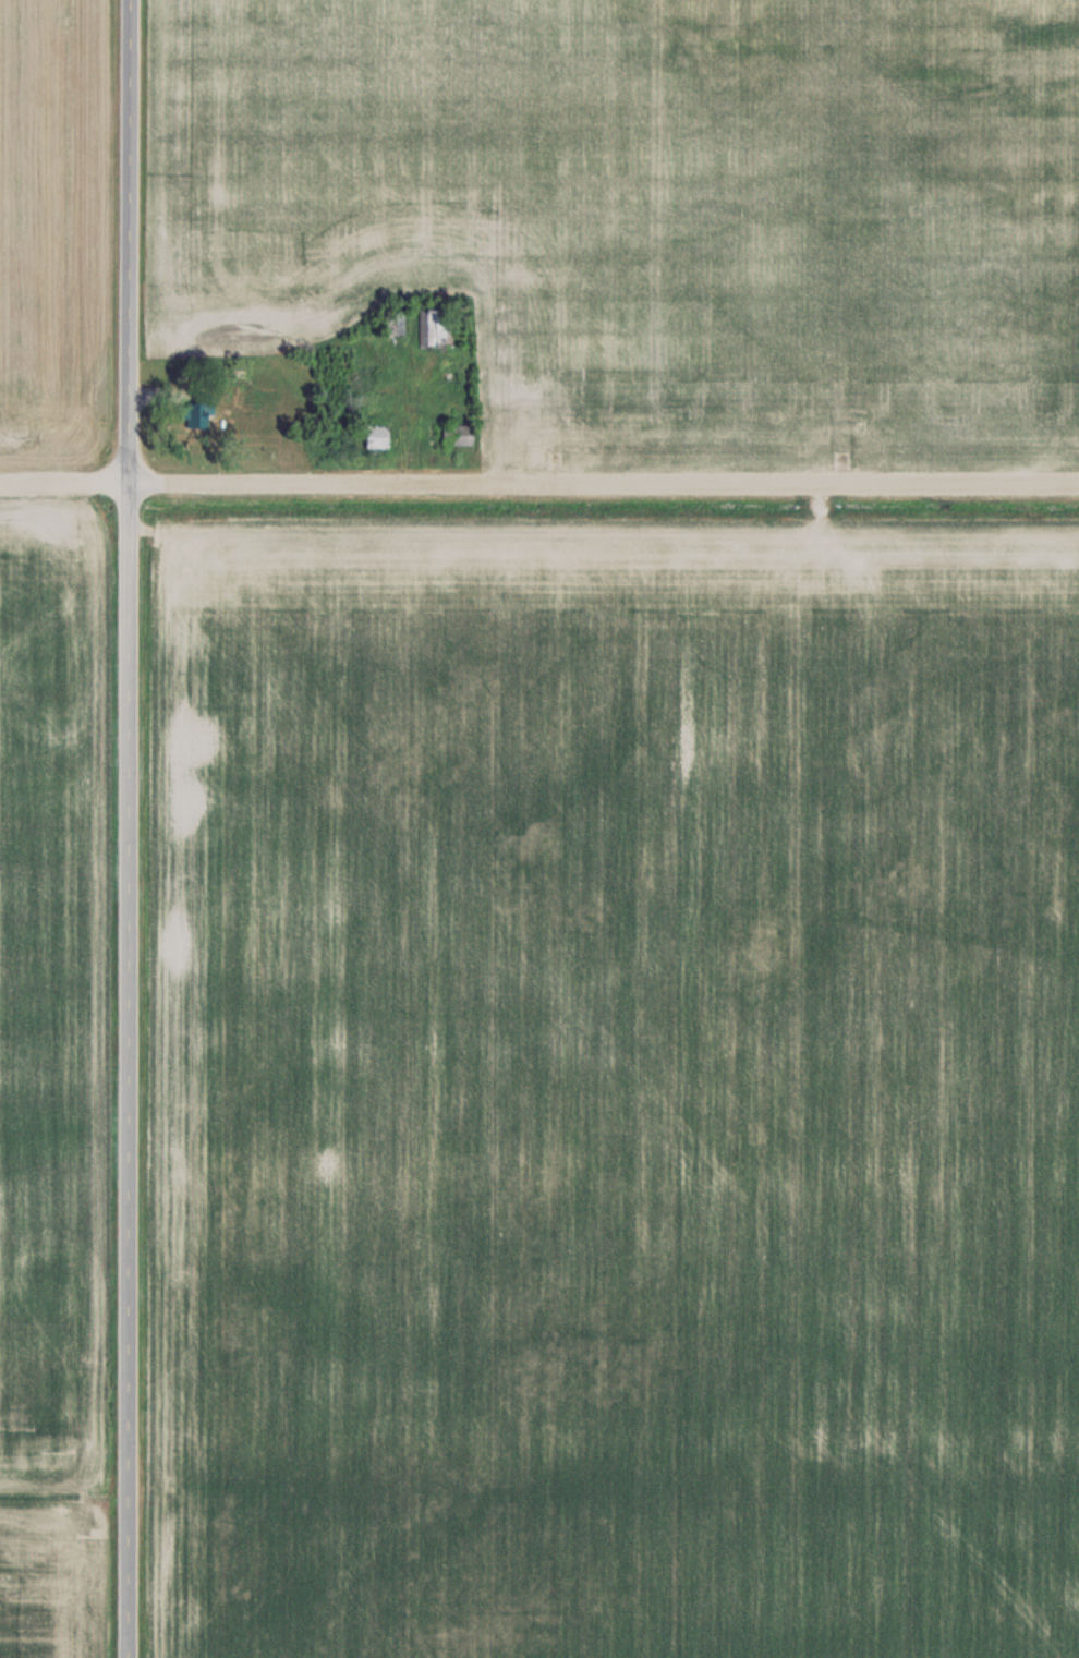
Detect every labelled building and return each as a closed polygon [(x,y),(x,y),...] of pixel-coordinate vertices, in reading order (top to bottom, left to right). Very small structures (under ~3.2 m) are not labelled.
[(420,309),(420,348),(450,348),(450,309),(420,309)] [(405,335),(405,311),(386,311),(386,335),(405,335)] [(179,419),(186,419),(186,428),(212,428),(212,401),(179,401),(179,419)] [(442,444),(472,444),(472,424),(442,424),(442,444)] [(365,448),(389,448),(389,425),(365,425),(365,448)]
